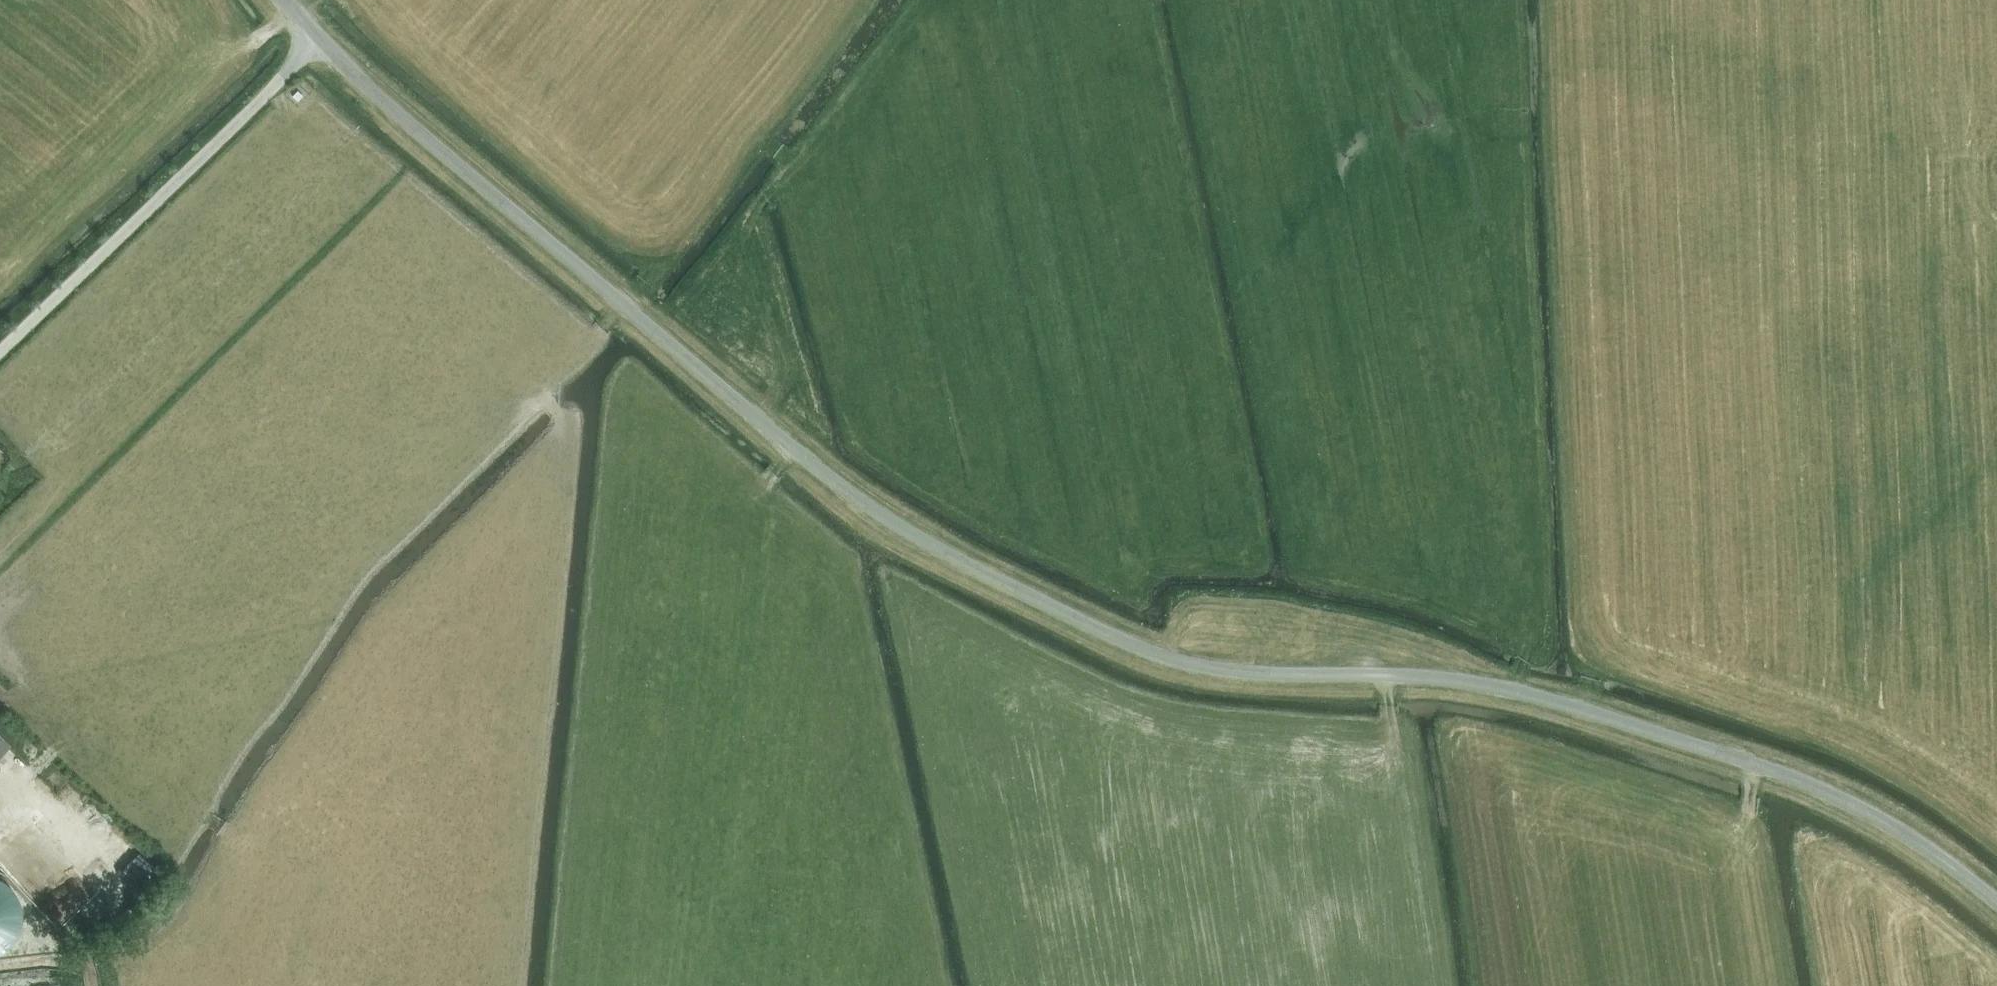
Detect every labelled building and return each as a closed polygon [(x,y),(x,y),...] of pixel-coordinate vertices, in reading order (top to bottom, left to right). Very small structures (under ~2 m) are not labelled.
[(9,746),(0,737),(0,755),(9,746)] [(1,955),(4,953),(7,951),(9,949),(11,948),(14,944),(16,941),(17,940),(19,936),(20,934),(21,932),(22,929),(22,926),(23,924),(23,921),(24,918),(24,915),(23,913),(23,911),(23,908),(22,905),(21,902),(20,900),(19,897),(18,894),(16,892),(14,890),(12,887),(11,885),(8,883),(5,881),(3,879),(0,878),(0,955),(1,955)]
